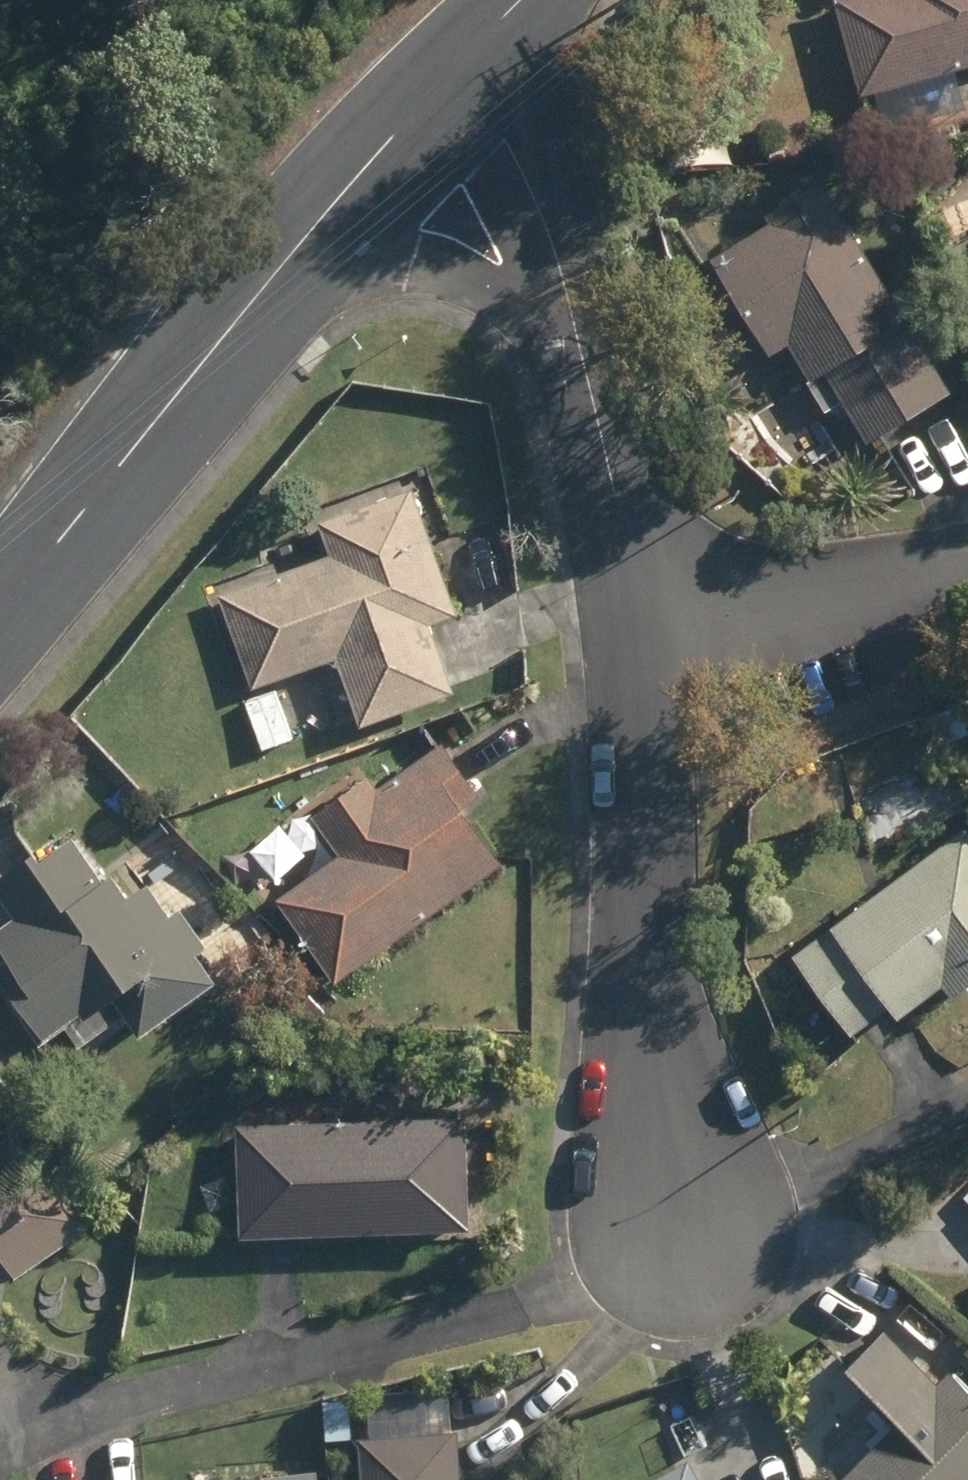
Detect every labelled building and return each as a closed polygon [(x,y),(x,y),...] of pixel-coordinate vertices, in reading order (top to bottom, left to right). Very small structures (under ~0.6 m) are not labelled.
[(859,100),(967,71),(967,0),(849,0),(834,4),(859,100)] [(823,374),(867,446),(949,397),(820,187),(765,221),(770,228),(711,264),(769,360),(788,348),(809,383),(823,374)] [(334,663),(357,729),(450,698),(428,629),(454,621),(412,496),(321,525),(332,561),(219,601),(251,691),(334,663)] [(242,706),(261,754),(291,742),(272,695),(242,706)] [(933,721),(945,749),(967,737),(954,711),(933,721)] [(272,908),(331,992),(500,869),(462,816),(481,803),(443,751),(381,796),(369,779),(313,821),(339,859),(272,908)] [(850,1039),(887,1013),(895,1025),(940,993),(948,1003),(967,989),(967,834),(793,962),(850,1039)] [(76,1054),(123,1021),(139,1045),(212,994),(191,963),(205,952),(179,917),(168,924),(145,891),(126,904),(111,883),(101,889),(71,847),(36,871),(29,859),(0,880),(0,905),(15,926),(0,936),(0,953),(10,968),(0,975),(0,1001),(34,1050),(61,1031),(76,1054)] [(297,1012),(313,1027),(334,1006),(319,991),(297,1012)] [(235,1132),(239,1243),(467,1237),(463,1124),(235,1132)] [(14,1281),(83,1238),(80,1233),(89,1227),(40,1148),(0,1172),(0,1260),(14,1281)] [(943,1382),(932,1392),(883,1341),(847,1379),(897,1429),(846,1479),(967,1479),(967,1407),(943,1382)] [(379,1392),(353,1394),(356,1433),(382,1431),(379,1392)] [(360,1479),(461,1479),(458,1439),(358,1445),(360,1479)] [(687,1470),(668,1479),(693,1479),(687,1470)]
